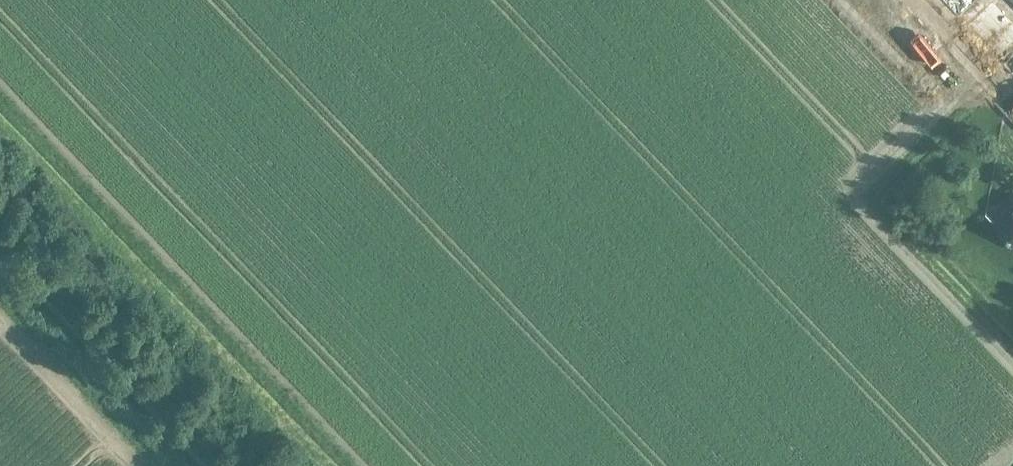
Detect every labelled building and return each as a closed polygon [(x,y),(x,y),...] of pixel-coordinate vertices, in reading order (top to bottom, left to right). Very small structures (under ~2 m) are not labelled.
[(1012,118),(1012,24),(992,3),(945,48),(1012,118)] [(994,223),(1012,243),(1012,204),(994,223)]
